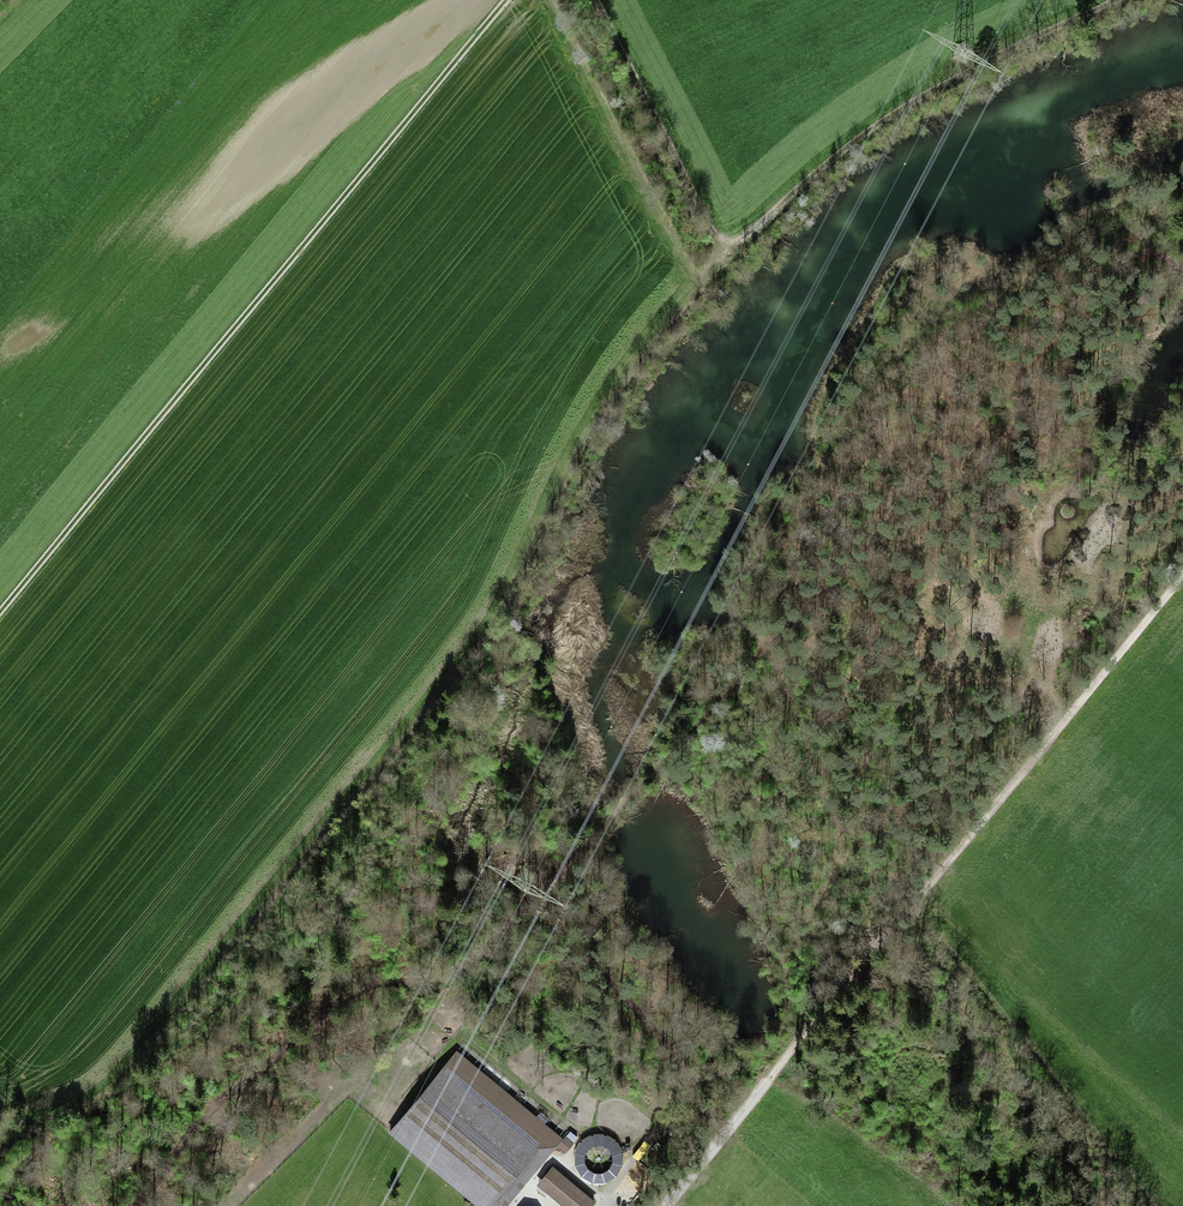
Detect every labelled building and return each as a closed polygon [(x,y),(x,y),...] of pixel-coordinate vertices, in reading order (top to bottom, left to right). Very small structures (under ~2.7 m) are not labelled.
[(554,1136),(456,1056),(401,1122),(500,1202),(554,1136)] [(552,1167),(543,1178),(580,1205),(589,1205),(594,1199),(552,1167)]
